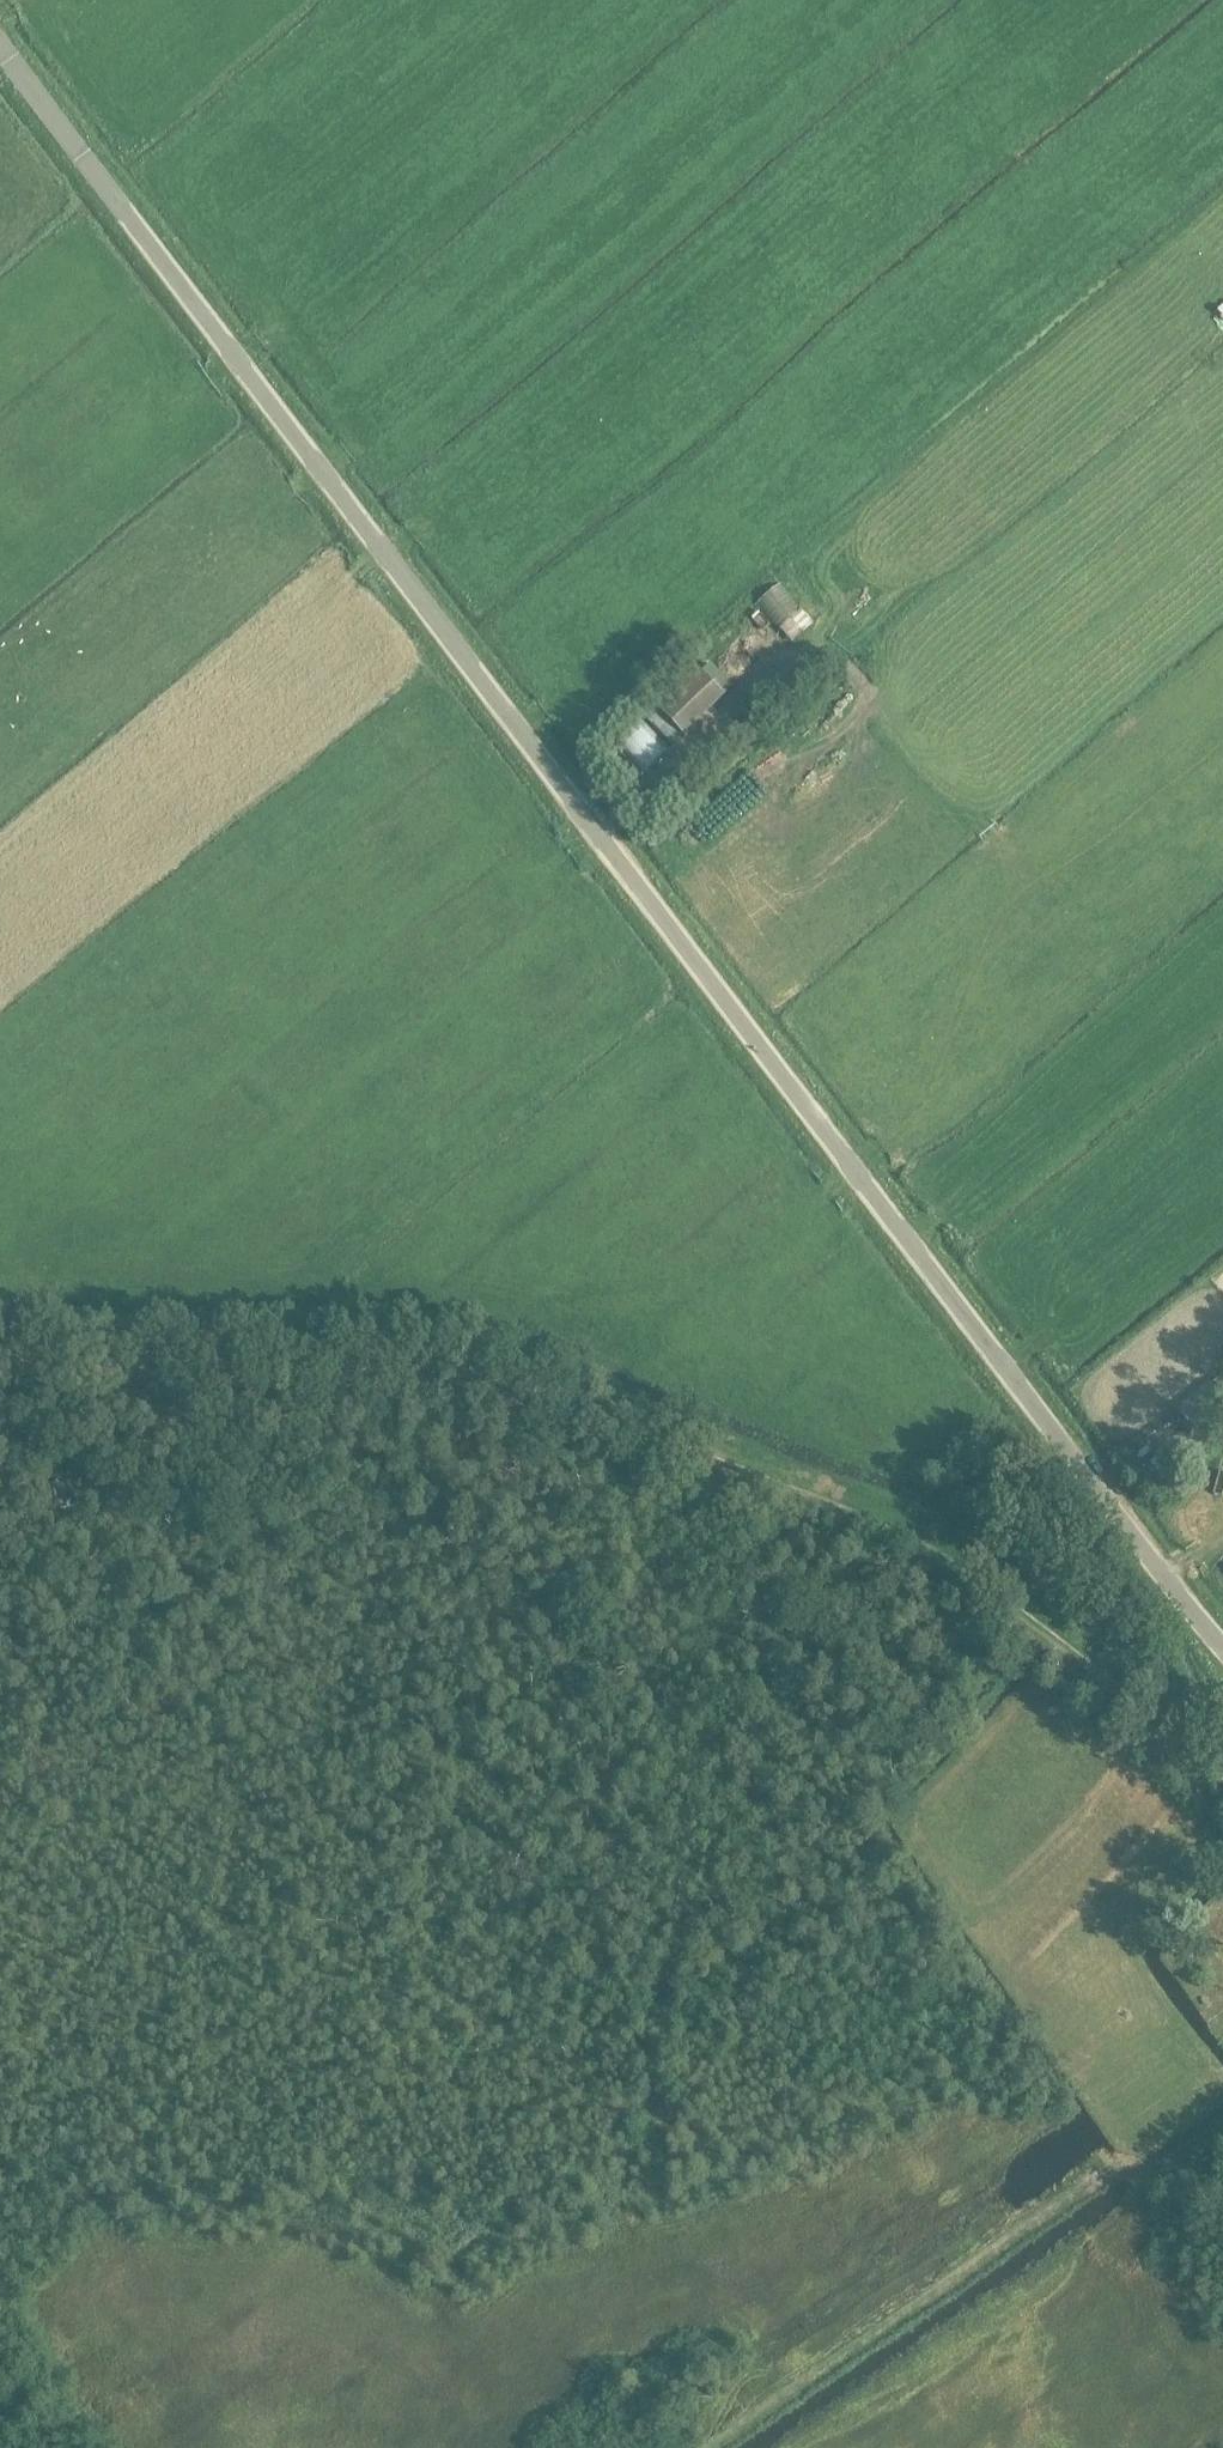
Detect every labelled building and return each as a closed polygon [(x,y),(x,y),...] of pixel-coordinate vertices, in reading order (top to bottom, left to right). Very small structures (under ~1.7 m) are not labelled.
[(719,698),(690,668),(647,710),(677,739),(719,698)] [(1192,1431),(1222,1408),(1207,1389),(1177,1412),(1192,1431)]
